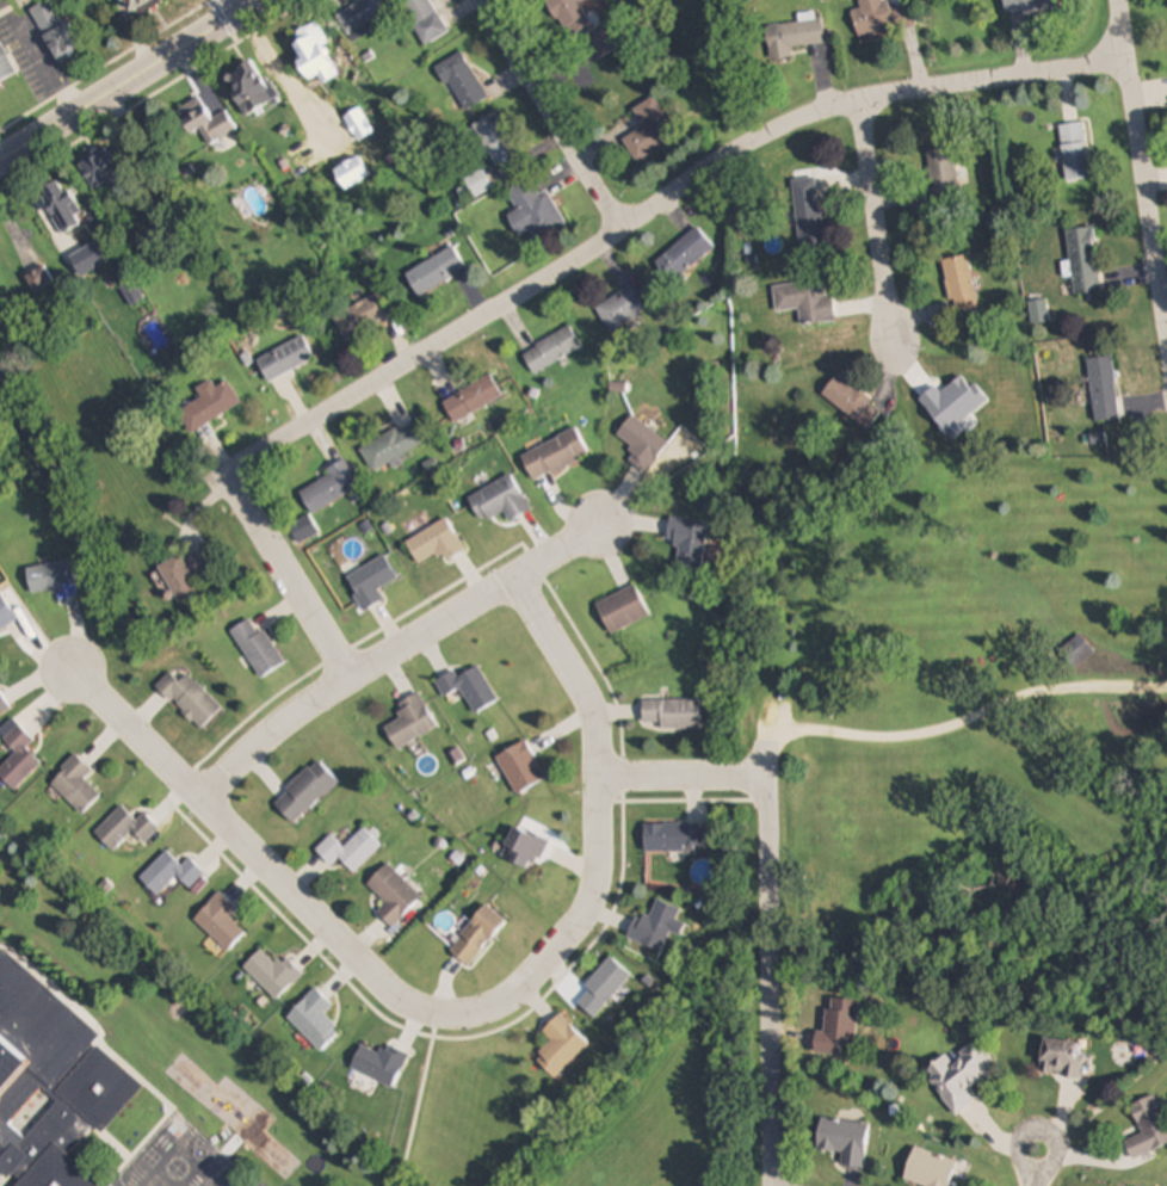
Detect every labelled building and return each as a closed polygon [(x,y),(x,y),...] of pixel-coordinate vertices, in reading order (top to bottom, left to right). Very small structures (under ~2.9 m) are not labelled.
[(58,61),(81,48),(54,0),(50,0),(30,11),(58,61)] [(156,0),(121,0),(129,17),(158,2),(156,0)] [(381,0),(367,0),(336,13),(346,36),(389,19),(381,0)] [(430,0),(400,0),(420,46),(445,36),(430,0)] [(593,25),(580,5),(588,0),(550,0),(546,2),(570,39),(593,25)] [(912,28),(908,4),(887,8),(885,0),(859,0),(861,10),(855,11),(859,38),(912,28)] [(1005,14),(1060,9),(1059,0),(1004,0),(1005,14)] [(822,19),(766,26),(770,63),(792,60),(791,49),(826,45),(822,19)] [(596,60),(617,51),(606,28),(586,37),(596,60)] [(332,79),(324,36),(295,42),(303,84),(332,79)] [(18,80),(0,41),(0,88),(18,80)] [(437,67),(463,113),(489,98),(463,52),(437,67)] [(245,118),(277,101),(257,62),(225,78),(245,118)] [(634,110),(644,129),(624,140),(636,164),(678,143),(656,98),(634,110)] [(227,113),(211,121),(201,100),(178,111),(191,138),(202,132),(210,147),(237,134),(227,113)] [(495,167),(518,156),(498,113),(474,124),(495,167)] [(1060,126),(1066,183),(1089,181),(1083,123),(1060,126)] [(960,203),(953,149),(927,152),(934,206),(960,203)] [(86,161),(92,195),(123,189),(116,155),(86,161)] [(346,192),(371,177),(359,158),(334,172),(346,192)] [(566,226),(548,190),(541,194),(534,179),(509,192),(519,212),(509,217),(519,237),(532,231),(537,241),(566,226)] [(799,247),(822,245),(816,179),(793,181),(799,247)] [(714,248),(696,228),(656,265),(673,284),(714,248)] [(1094,228),(1067,231),(1075,296),(1102,293),(1094,228)] [(108,266),(98,244),(69,256),(79,279),(108,266)] [(420,298),(466,270),(452,247),(406,275),(420,298)] [(954,320),(979,316),(968,256),(943,261),(954,320)] [(52,284),(45,268),(26,278),(34,293),(52,284)] [(144,300),(134,280),(121,287),(131,307),(144,300)] [(776,313),(798,310),(800,326),(835,322),(830,281),(773,287),(776,313)] [(596,309),(611,333),(649,310),(634,285),(596,309)] [(393,319),(380,294),(346,313),(359,337),(393,319)] [(1029,303),(1032,325),(1049,323),(1046,301),(1029,303)] [(535,376),(583,348),(570,327),(523,355),(535,376)] [(269,384),(315,360),(304,337),(257,362),(269,384)] [(1113,358),(1088,360),(1094,423),(1119,421),(1113,358)] [(822,395),(865,431),(881,413),(838,377),(822,395)] [(443,400),(453,423),(503,401),(493,378),(443,400)] [(228,382),(216,388),(212,381),(196,389),(201,400),(179,412),(190,433),(241,407),(228,382)] [(627,460),(647,475),(671,446),(634,416),(617,436),(635,450),(627,460)] [(373,474),(430,442),(417,419),(360,450),(373,474)] [(590,458),(579,432),(522,455),(533,481),(590,458)] [(313,516),(361,489),(347,464),(299,491),(313,516)] [(482,524),(505,513),(510,523),(530,513),(513,477),(469,498),(482,524)] [(447,562),(466,552),(447,519),(406,543),(419,565),(442,552),(447,562)] [(679,547),(676,569),(703,572),(709,523),(670,519),(667,546),(679,547)] [(160,572),(180,606),(206,590),(201,581),(213,573),(199,549),(160,572)] [(379,591),(399,579),(385,556),(346,579),(366,612),(385,601),(379,591)] [(76,561),(27,567),(31,594),(56,591),(57,601),(81,597),(76,561)] [(612,636),(650,616),(635,586),(596,606),(612,636)] [(2,594),(0,595),(0,633),(18,623),(2,594)] [(262,679),(284,664),(254,618),(232,633),(262,679)] [(1095,655),(1081,634),(1057,650),(1072,671),(1095,655)] [(455,671),(436,681),(445,697),(461,688),(475,714),(499,701),(480,665),(458,677),(455,671)] [(156,687),(201,731),(222,709),(187,674),(180,682),(170,673),(156,687)] [(397,705),(403,717),(385,727),(397,748),(438,726),(420,692),(397,705)] [(10,708),(0,693),(0,714),(10,708)] [(661,725),(661,730),(699,730),(699,701),(643,701),(643,725),(661,725)] [(26,749),(33,742),(18,726),(3,741),(16,753),(0,769),(0,777),(14,791),(41,764),(26,749)] [(496,756),(517,795),(547,779),(527,740),(496,756)] [(50,782),(82,814),(100,796),(84,780),(92,771),(76,756),(50,782)] [(338,781),(317,760),(274,803),(294,824),(338,781)] [(144,813),(136,820),(121,806),(94,833),(112,850),(131,831),(144,843),(159,828),(144,813)] [(644,823),(644,851),(704,851),(704,823),(644,823)] [(548,845),(519,825),(500,853),(529,872),(548,845)] [(344,848),(331,835),(316,850),(331,865),(340,857),(355,873),(382,846),(363,828),(344,848)] [(158,895),(178,876),(189,888),(204,872),(190,858),(182,866),(167,850),(140,877),(158,895)] [(422,900),(389,863),(367,883),(386,904),(378,912),(392,928),(422,900)] [(237,908),(220,892),(194,919),(228,951),(246,932),(229,915),(237,908)] [(662,952),(680,909),(657,899),(649,919),(637,914),(627,938),(662,952)] [(508,922),(488,905),(449,949),(469,967),(508,922)] [(286,957),(277,965),(261,950),(243,967),(276,1000),(303,974),(286,957)] [(92,1043),(98,1034),(0,952),(0,1178),(9,1185),(96,1185),(99,1182),(68,1156),(93,1126),(103,1134),(143,1086),(92,1043)] [(633,977),(612,956),(584,985),(589,991),(577,1003),(593,1018),(633,977)] [(333,1006),(315,988),(286,1017),(321,1052),(341,1032),(324,1016),(333,1006)] [(543,1033),(552,1042),(536,1059),(556,1079),(589,1046),(560,1016),(543,1033)] [(1086,1045),(1046,1038),(1040,1073),(1081,1080),(1086,1045)] [(957,1114),(978,1098),(972,1089),(998,1070),(976,1041),(951,1060),(947,1055),(925,1072),(957,1114)] [(394,1088),(408,1054),(384,1044),(380,1053),(361,1045),(351,1069),(394,1088)] [(1142,1134),(1125,1140),(1133,1159),(1166,1145),(1166,1124),(1156,1096),(1131,1106),(1142,1134)] [(842,1165),(864,1168),(869,1123),(821,1118),(818,1150),(843,1152),(842,1165)] [(912,1185),(949,1185),(957,1160),(914,1147),(903,1183),(912,1185)]
